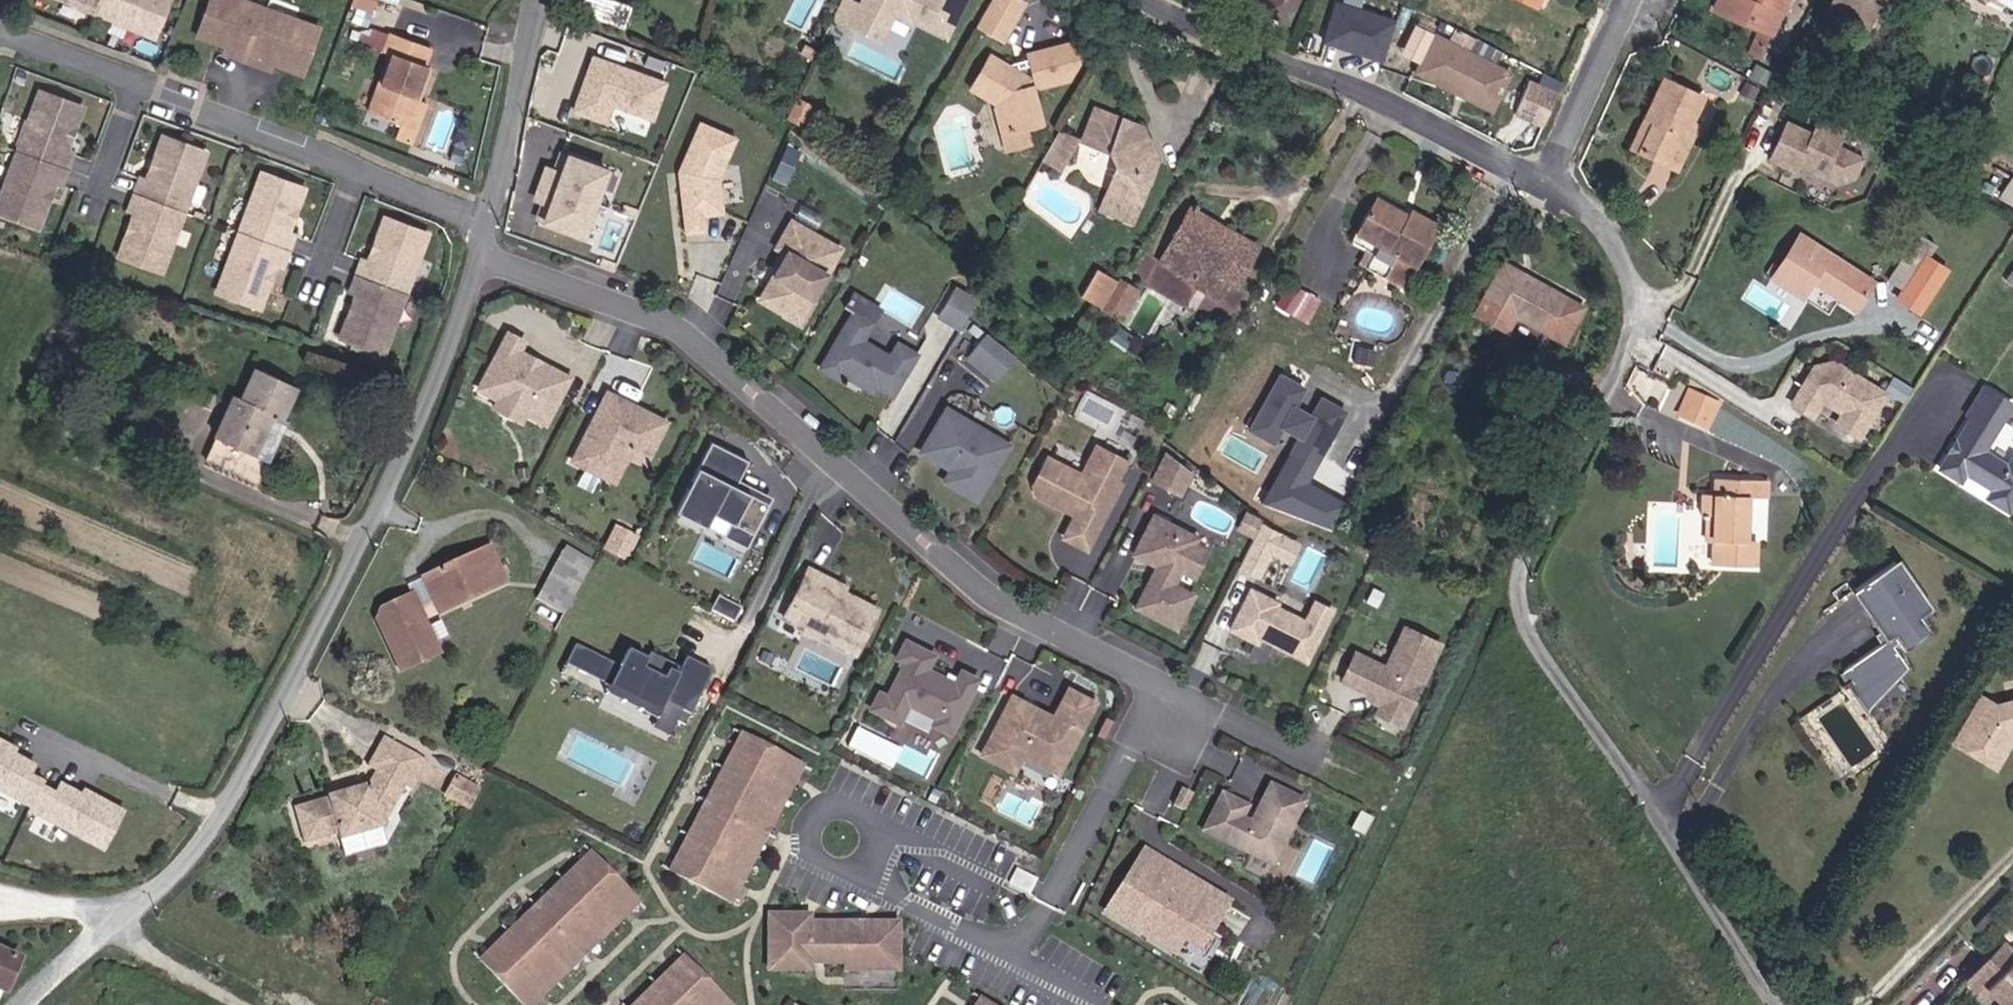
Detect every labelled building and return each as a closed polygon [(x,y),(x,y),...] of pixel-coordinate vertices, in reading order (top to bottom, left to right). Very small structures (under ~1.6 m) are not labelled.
[(156,35),(171,0),(72,0),(156,35)] [(319,36),(218,0),(216,0),(200,45),(236,58),(234,64),(265,74),(267,69),(303,81),(319,36)] [(589,12),(632,27),(637,8),(614,0),(593,0),(589,12)] [(969,0),(868,0),(859,17),(889,32),(895,19),(912,28),(915,24),(948,40),(969,0)] [(1019,33),(1032,13),(1013,0),(1002,0),(983,31),(998,41),(1008,26),(1019,33)] [(1268,1),(1261,17),(1290,30),(1302,0),(1266,0),(1268,1)] [(1396,19),(1337,0),(1335,0),(1322,42),(1382,61),(1396,19)] [(1509,0),(1538,15),(1545,0),(1509,0)] [(1794,0),(1743,0),(1733,21),(1762,34),(1752,57),(1766,63),(1794,0)] [(1831,16),(1872,37),(1880,22),(1839,0),(1838,0),(1831,16)] [(1880,22),(1890,0),(1839,0),(1880,22)] [(882,46),(889,32),(859,17),(852,31),(882,46)] [(1435,34),(1416,24),(1402,53),(1422,62),(1435,34)] [(1010,49),(1019,33),(1008,26),(998,41),(1010,49)] [(423,102),(434,69),(423,66),(427,52),(389,39),(382,58),(389,60),(369,118),(406,130),(416,100),(423,102)] [(1421,82),(1459,99),(1462,91),(1499,107),(1511,78),(1437,45),(1421,82)] [(1016,72),(993,58),(973,90),(999,106),(997,109),(1003,135),(1027,130),(1043,126),(1032,83),(1037,82),(1039,90),(1069,82),(1079,66),(1075,47),(1031,58),(1033,68),(1016,72)] [(672,80),(592,51),(571,112),(608,125),(614,107),(657,122),(672,80)] [(1828,73),(1817,68),(1811,83),(1821,88),(1828,73)] [(1559,90),(1531,78),(1516,115),(1544,127),(1559,90)] [(1708,148),(1697,143),(1701,134),(1712,106),(1675,92),(1659,130),(1672,134),(1659,167),(1695,181),(1708,148)] [(43,233),(58,188),(64,190),(74,160),(68,158),(84,112),(41,98),(1,219),(43,233)] [(418,152),(434,105),(416,100),(406,130),(401,146),(418,152)] [(802,129),(810,112),(793,104),(785,121),(802,129)] [(1143,130),(1097,111),(1083,144),(1110,157),(1115,172),(1098,211),(1134,227),(1160,164),(1143,130)] [(1788,116),(1767,160),(1797,175),(1804,169),(1855,193),(1872,157),(1847,145),(1855,129),(1819,111),(1811,127),(1788,116)] [(717,173),(724,159),(727,160),(739,135),(704,119),(682,167),(687,228),(706,226),(704,211),(703,196),(719,195),(717,173)] [(1027,130),(1003,135),(1007,151),(1030,145),(1027,130)] [(1646,162),(1659,167),(1672,134),(1659,130),(1646,162)] [(1701,134),(1697,143),(1708,148),(1712,138),(1701,134)] [(1063,136),(1044,166),(1059,174),(1077,145),(1063,136)] [(167,276),(208,155),(165,140),(150,185),(145,183),(134,214),(140,216),(124,261),(167,276)] [(590,241),(615,168),(560,149),(553,168),(544,165),(532,201),(540,204),(534,222),(590,241)] [(724,209),(721,174),(727,160),(724,159),(717,173),(719,195),(703,196),(704,211),(724,209)] [(288,266),(298,235),(293,233),(308,188),(265,174),(224,295),(267,309),(282,264),(288,266)] [(1186,219),(1222,241),(1227,233),(1191,211),(1186,219)] [(1376,211),(1359,241),(1380,253),(1419,275),(1441,234),(1414,219),(1408,230),(1376,211)] [(391,351),(432,230),(389,216),(374,261),(368,259),(358,289),(363,291),(348,336),(391,351)] [(1186,219),(1158,266),(1190,285),(1200,268),(1221,281),(1239,292),(1260,255),(1227,233),(1222,241),(1186,219)] [(810,300),(837,251),(789,224),(774,250),(785,256),(758,302),(782,316),(795,292),(810,300)] [(1864,309),(1881,285),(1805,236),(1775,282),(1809,304),(1823,283),(1864,309)] [(1373,262),(1380,253),(1359,241),(1354,251),(1373,262)] [(1956,275),(1935,260),(1906,306),(1927,319),(1956,275)] [(1502,266),(1474,319),(1537,353),(1546,337),(1565,347),(1585,311),(1502,266)] [(1221,281),(1200,268),(1190,285),(1211,298),(1221,281)] [(1132,298),(1121,315),(1127,319),(1142,294),(1118,280),(1115,284),(1132,298)] [(1310,321),(1322,300),(1288,283),(1275,305),(1310,321)] [(1103,304),(1121,315),(1132,298),(1115,284),(1103,304)] [(978,300),(956,287),(938,317),(959,329),(978,300)] [(796,324),(810,300),(795,292),(782,316),(796,324)] [(1116,322),(1121,315),(1103,304),(1098,312),(1116,322)] [(890,396),(914,356),(896,345),(888,359),(860,342),(870,325),(852,314),(819,370),(837,380),(840,376),(863,388),(866,382),(890,396)] [(898,320),(892,335),(922,347),(928,332),(898,320)] [(996,381),(1015,357),(985,334),(967,357),(996,381)] [(522,343),(506,335),(477,391),(498,402),(501,397),(526,410),(523,414),(544,425),(568,379),(538,364),(538,365),(533,367),(527,364),(526,358),(516,353),(522,343)] [(1351,344),(1348,362),(1372,368),(1375,349),(1351,344)] [(1863,441),(1892,392),(1823,350),(1790,404),(1815,419),(1825,404),(1841,413),(1834,424),(1863,441)] [(268,418),(278,422),(292,389),(251,370),(237,404),(227,399),(210,439),(251,457),(268,418)] [(1281,371),(1249,431),(1276,446),(1285,430),(1300,439),(1292,452),(1319,467),(1349,410),(1322,395),(1313,412),(1301,406),(1311,388),(1281,371)] [(1723,397),(1697,379),(1682,403),(1708,420),(1723,397)] [(1971,419),(1941,471),(1961,482),(1966,472),(1993,487),(1988,498),(2012,512),(2012,509),(2012,458),(2011,456),(2006,463),(1980,448),(2005,405),(1980,391),(1966,416),(1971,419)] [(664,423),(605,394),(587,430),(589,435),(584,444),(578,446),(570,462),(600,477),(608,462),(625,456),(643,465),(664,423)] [(526,410),(501,397),(498,402),(494,410),(519,423),(523,414),(526,410)] [(1006,447),(945,411),(919,453),(939,465),(946,464),(952,467),(942,483),(974,502),(1006,447)] [(746,463),(709,444),(673,514),(704,530),(710,516),(751,537),(767,506),(732,488),(736,481),(737,482),(746,463)] [(1086,547),(1120,482),(1115,480),(1125,460),(1097,445),(1082,474),(1048,456),(1034,483),(1037,493),(1066,508),(1069,503),(1079,508),(1064,536),(1086,547)] [(1194,467),(1169,448),(1154,475),(1182,490),(1194,467)] [(612,483),(625,456),(608,462),(600,477),(612,483)] [(1716,498),(1700,499),(1699,520),(1710,521),(1719,521),(1718,549),(1716,574),(1759,574),(1759,541),(1746,541),(1746,503),(1761,503),(1761,483),(1715,482),(1716,498)] [(1264,519),(1247,510),(1236,531),(1254,540),(1264,522),(1264,519)] [(751,537),(710,516),(704,530),(745,550),(751,537)] [(1178,573),(1192,546),(1195,540),(1151,517),(1131,557),(1158,571),(1154,578),(1150,576),(1133,611),(1173,632),(1191,598),(1171,587),(1178,573)] [(1719,521),(1710,521),(1708,548),(1718,549),(1719,521)] [(1254,540),(1239,568),(1261,580),(1273,556),(1292,566),(1302,544),(1264,522),(1254,540)] [(640,537),(615,525),(602,550),(627,563),(640,537)] [(414,622),(495,581),(477,546),(412,579),(424,601),(408,610),(402,598),(371,614),(369,623),(394,671),(431,652),(414,622)] [(1191,580),(1205,554),(1192,546),(1178,573),(1191,580)] [(561,615),(587,566),(557,552),(533,600),(561,615)] [(1863,594),(1895,644),(1849,675),(1859,691),(1869,685),(1881,705),(1912,668),(1901,648),(1904,646),(1910,653),(1931,637),(1922,623),(1933,616),(1903,567),(1863,594)] [(851,655),(874,611),(840,593),(818,581),(820,576),(806,569),(780,619),(802,630),(803,630),(806,624),(818,630),(814,636),(816,637),(851,655)] [(842,588),(820,576),(818,581),(840,593),(842,588)] [(424,601),(412,579),(397,587),(402,598),(408,610),(424,601)] [(1303,663),(1329,612),(1311,603),(1301,623),(1273,608),(1274,605),(1247,591),(1227,632),(1254,645),(1257,640),(1303,663)] [(814,636),(818,630),(806,624),(803,630),(802,630),(799,635),(813,642),(816,637),(814,636)] [(1403,718),(1438,648),(1405,631),(1385,671),(1355,656),(1341,682),(1357,690),(1358,687),(1370,693),(1373,694),(1377,706),(1403,718)] [(714,670),(689,658),(680,675),(669,670),(665,678),(648,670),(652,661),(626,649),(619,664),(579,645),(569,666),(613,687),(609,695),(659,718),(653,729),(672,738),(680,722),(687,726),(714,670)] [(919,680),(926,666),(900,652),(891,669),(899,673),(881,708),(873,704),(865,720),(892,733),(902,714),(931,729),(928,735),(943,743),(970,690),(955,682),(948,695),(919,680)] [(1092,704),(1066,691),(1049,724),(1040,719),(1042,715),(1010,699),(980,757),(1012,773),(1021,756),(1056,774),(1092,704)] [(1403,718),(1377,706),(1373,694),(1370,693),(1366,700),(1375,716),(1398,728),(1403,718)] [(2000,706),(1987,698),(1959,744),(1994,764),(2010,735),(2012,735),(2012,702),(2000,706)] [(733,903),(806,764),(742,731),(669,870),(733,903)] [(0,734),(0,793),(28,808),(43,781),(45,778),(34,772),(39,762),(18,751),(21,745),(0,734)] [(2010,735),(1994,764),(2000,768),(2012,747),(2012,739),(2010,735)] [(376,839),(398,795),(413,766),(375,747),(361,778),(364,779),(359,793),(314,806),(316,811),(286,820),(296,854),(327,845),(329,852),(376,839)] [(398,795),(407,800),(423,771),(413,766),(398,795)] [(105,850),(128,808),(85,785),(82,790),(62,779),(57,788),(43,781),(28,808),(105,850)] [(458,816),(470,792),(448,779),(435,804),(458,816)] [(1248,824),(1239,820),(1245,808),(1219,796),(1201,833),(1269,867),(1301,804),(1267,787),(1248,824)] [(1180,812),(1188,796),(1179,791),(1170,807),(1180,812)] [(1236,903),(1145,846),(1102,914),(1176,959),(1186,942),(1204,954),(1236,903)] [(593,850),(481,960),(526,1004),(537,1004),(643,901),(593,850)] [(903,972),(903,920),(814,920),(814,912),(765,912),(766,974),(814,974),(814,966),(843,965),(843,973),(897,972),(903,972)] [(0,947),(0,986),(8,990),(22,957),(0,947)] [(684,954),(633,1004),(735,1004),(736,1004),(684,954)] [(2001,954),(1976,981),(2001,1004),(2012,1004),(2012,965),(2001,954)] [(843,973),(844,990),(897,989),(897,972),(843,973)] [(1976,981),(1965,994),(1977,1004),(2001,1004),(1976,981)] [(980,996),(975,1004),(993,1004),(980,996)]
